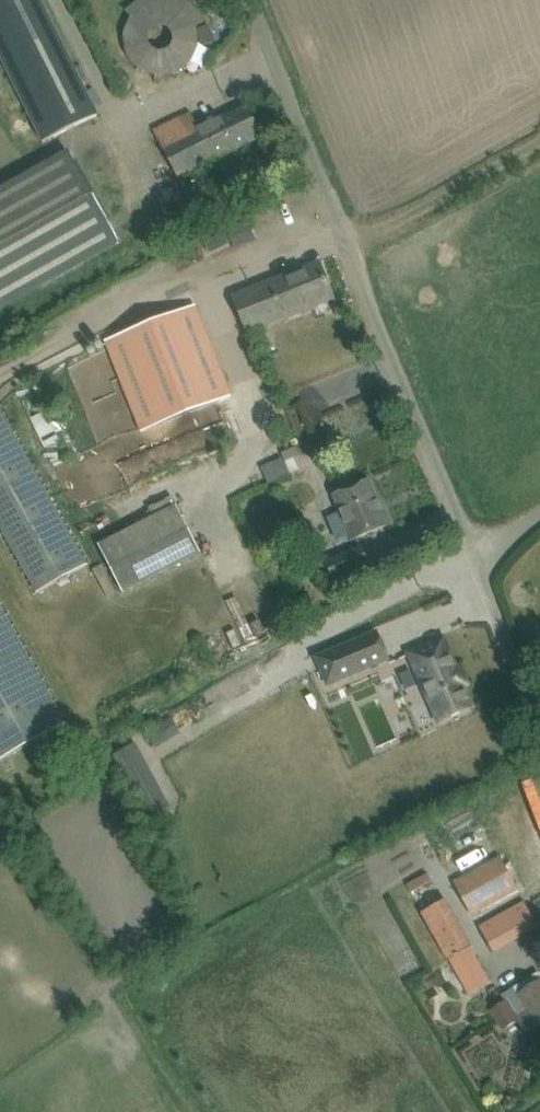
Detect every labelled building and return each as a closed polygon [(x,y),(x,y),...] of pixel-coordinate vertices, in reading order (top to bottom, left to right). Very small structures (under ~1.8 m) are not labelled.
[(41,141),(48,138),(98,111),(44,0),(0,0),(0,57),(41,141)] [(208,25),(195,30),(202,46),(214,41),(208,25)] [(154,129),(175,175),(243,146),(263,137),(248,106),(198,129),(191,113),(171,122),(154,129)] [(119,242),(67,150),(0,189),(0,310),(119,242)] [(247,220),(227,228),(235,249),(256,241),(247,220)] [(319,262),(234,297),(248,333),(334,299),(319,262)] [(196,304),(104,341),(140,432),(232,396),(196,304)] [(34,380),(54,425),(67,419),(47,374),(34,380)] [(37,593),(88,565),(0,407),(0,527),(37,593)] [(334,495),(353,540),(370,532),(390,524),(384,509),(381,511),(369,481),(349,489),(334,495)] [(263,518),(265,506),(254,504),(252,516),(263,518)] [(99,544),(123,594),(201,555),(178,505),(99,544)] [(334,579),(348,573),(368,564),(361,547),(327,561),(334,579)] [(307,593),(293,601),(300,615),(315,606),(307,593)] [(0,601),(0,760),(68,723),(0,601)] [(377,632),(317,658),(328,684),(388,659),(377,632)] [(438,641),(409,653),(439,722),(473,707),(449,651),(444,653),(438,641)] [(180,734),(171,718),(146,732),(155,748),(180,734)] [(147,819),(163,811),(170,807),(136,743),(113,755),(147,819)] [(471,914),(498,899),(517,888),(500,857),(454,883),(471,914)] [(446,899),(421,913),(449,960),(473,945),(446,899)] [(526,903),(507,914),(480,929),(493,951),(538,926),(526,903)] [(492,1011),(503,1030),(518,1020),(523,1028),(527,1030),(535,1025),(537,1027),(539,1026),(539,975),(538,972),(502,995),(506,1002),(492,1011)]
